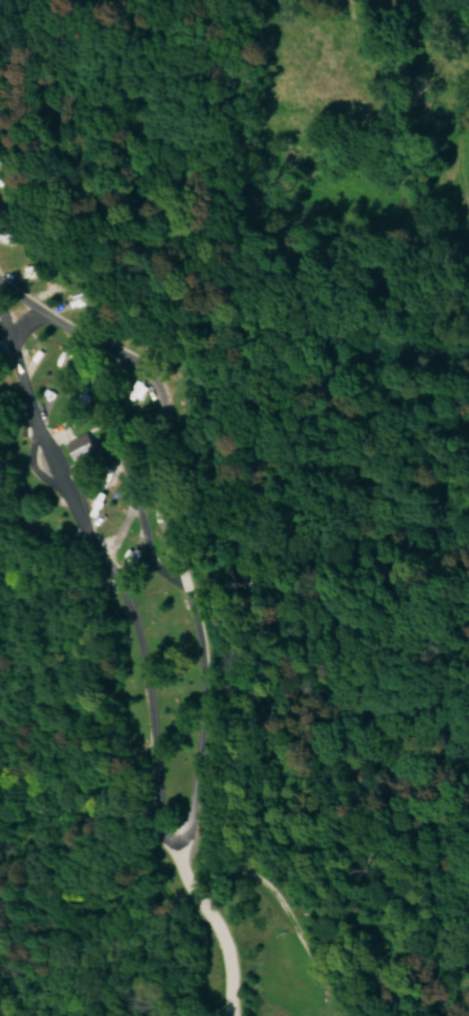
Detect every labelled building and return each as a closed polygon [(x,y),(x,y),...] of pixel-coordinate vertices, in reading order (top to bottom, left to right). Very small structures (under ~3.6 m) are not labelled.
[(69,441),(81,461),(101,449),(90,429),(69,441)]
